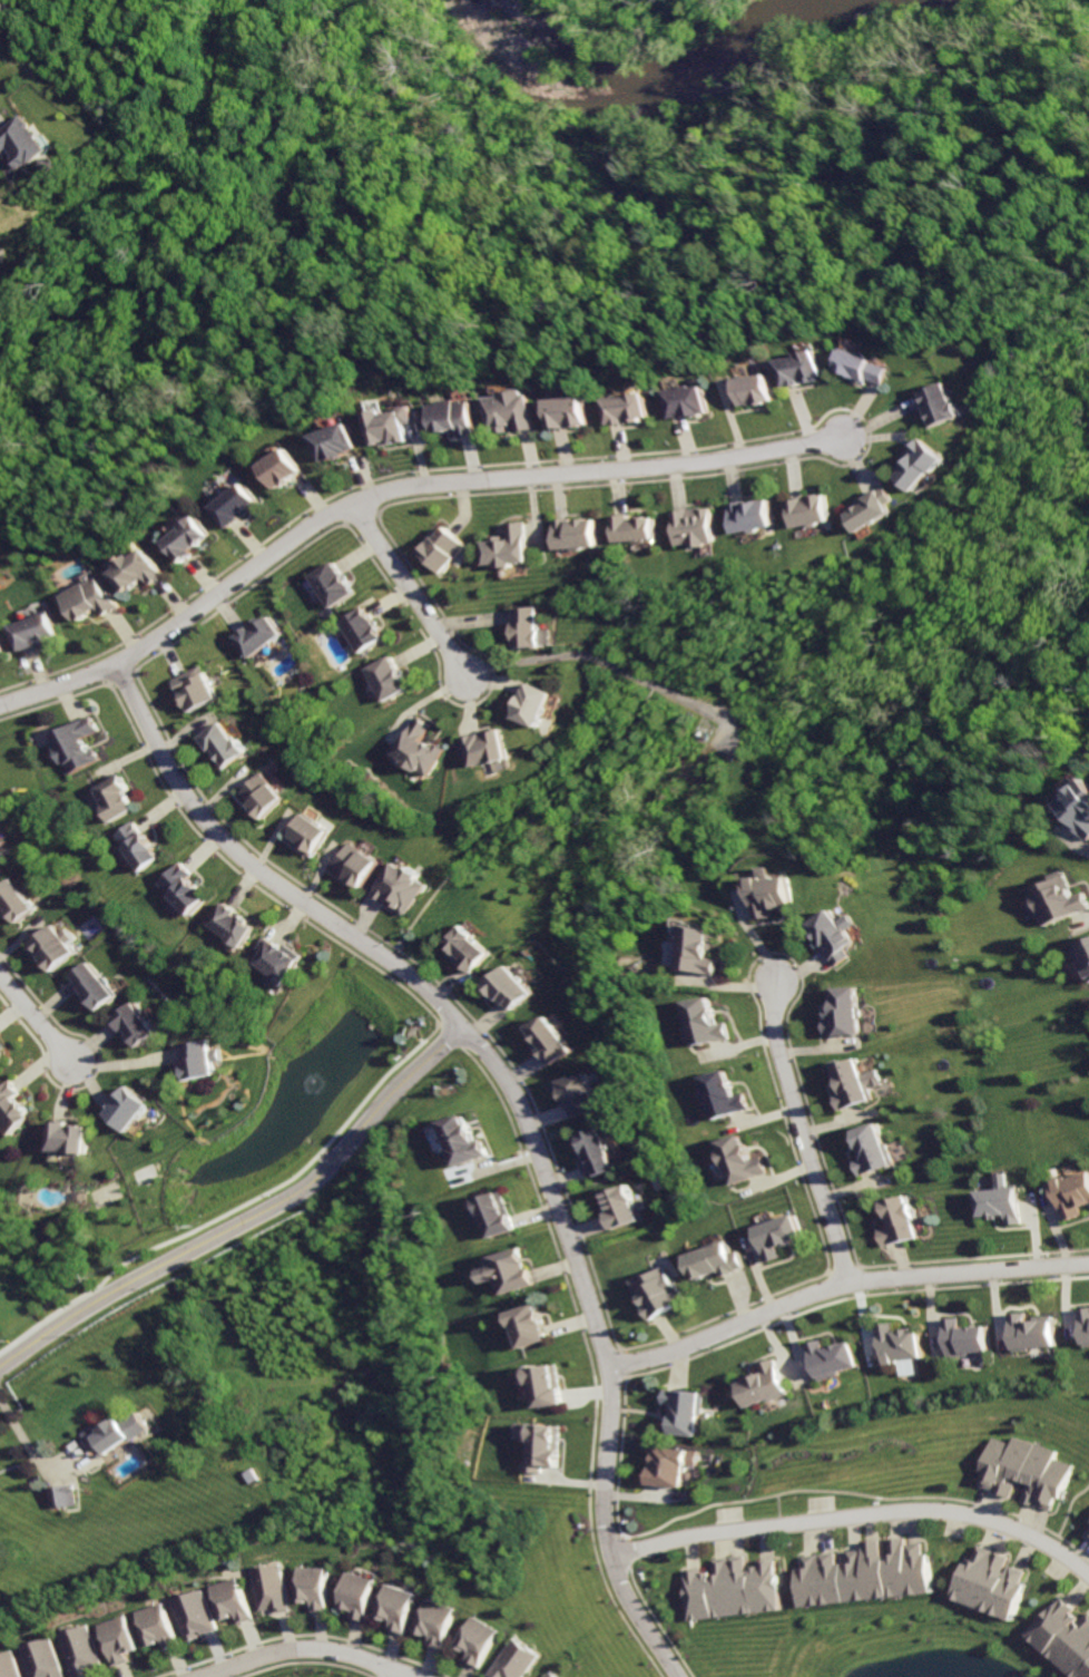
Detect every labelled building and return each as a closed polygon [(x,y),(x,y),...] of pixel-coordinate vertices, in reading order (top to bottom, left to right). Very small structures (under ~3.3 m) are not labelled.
[(2,23),(12,3),(18,7),(21,0),(0,0),(0,22),(2,23)] [(0,130),(0,151),(1,153),(7,148),(13,157),(11,159),(20,170),(49,149),(22,114),(0,130)] [(784,361),(789,386),(822,379),(821,377),(830,374),(824,348),(805,352),(806,357),(784,361)] [(851,348),(843,369),(851,372),(850,376),(869,383),(871,378),(884,383),(891,367),(875,361),(876,358),(851,348)] [(740,378),(746,403),(758,401),(759,404),(777,401),(771,372),(740,378)] [(921,392),(928,404),(921,408),(931,428),(963,412),(958,401),(955,402),(945,381),(921,392)] [(673,390),(677,416),(693,413),(693,418),(706,416),(706,412),(714,411),(709,384),(673,390)] [(494,397),(497,432),(513,431),(512,426),(518,426),(518,422),(523,421),(524,430),(542,429),(540,392),(533,392),(533,389),(509,391),(509,396),(494,397)] [(611,399),(614,425),(647,421),(647,418),(656,417),(654,392),(636,393),(636,397),(611,399)] [(558,398),(560,427),(596,425),(593,394),(558,398)] [(438,403),(439,432),(455,431),(455,428),(464,428),(464,436),(481,435),(480,401),(467,402),(465,398),(450,399),(450,402),(438,403)] [(373,411),(377,447),(414,441),(412,426),(421,423),(418,403),(404,404),(405,411),(391,413),(391,409),(373,411)] [(318,435),(326,460),(349,452),(347,450),(361,446),(354,423),(318,435)] [(921,437),(910,451),(913,455),(902,467),(904,469),(899,476),(915,490),(931,472),(933,475),(948,458),(921,437)] [(292,448),(264,466),(278,487),(306,470),(292,448)] [(248,482),(215,507),(229,527),(263,503),(248,482)] [(886,484),(864,498),(865,500),(846,511),(859,532),(894,510),(890,504),(896,500),(886,484)] [(787,499),(793,527),(806,525),(807,527),(818,525),(817,521),(830,519),(824,491),(787,499)] [(728,504),(733,533),(745,530),(745,534),(758,530),(758,528),(773,525),(768,499),(745,504),(744,500),(728,504)] [(669,510),(674,545),(688,543),(689,547),(705,545),(704,542),(713,540),(708,506),(669,510)] [(611,515),(614,540),(653,537),(651,515),(628,517),(628,513),(611,515)] [(198,514),(184,524),(186,528),(167,540),(183,563),(197,553),(194,548),(213,536),(198,514)] [(552,518),(555,549),(569,548),(569,550),(579,550),(579,546),(597,545),(595,517),(568,519),(568,517),(552,518)] [(482,540),(483,565),(493,564),(493,568),(510,567),(510,563),(526,563),(523,520),(507,521),(508,539),(502,540),(501,535),(492,536),(493,540),(482,540)] [(444,527),(435,538),(433,536),(419,553),(440,572),(464,545),(444,527)] [(148,548),(136,555),(135,553),(119,562),(122,567),(115,572),(126,591),(149,576),(154,583),(165,575),(148,548)] [(332,562),(310,576),(330,607),(352,593),(332,562)] [(63,595),(77,620),(79,618),(80,622),(94,615),(92,612),(98,608),(102,617),(119,608),(110,591),(106,593),(98,577),(63,595)] [(512,608),(514,623),(511,623),(514,647),(549,643),(547,628),(538,630),(534,605),(512,608)] [(361,607),(340,622),(360,652),(381,637),(377,633),(380,632),(375,624),(373,625),(361,607)] [(12,625),(20,651),(58,638),(50,613),(12,625)] [(267,614),(264,616),(262,614),(251,622),(253,625),(248,628),(246,626),(233,636),(247,656),(281,633),(267,614)] [(387,655),(363,669),(381,701),(405,688),(387,655)] [(198,663),(170,679),(188,711),(216,696),(198,663)] [(528,683),(524,695),(520,694),(513,710),(516,711),(513,716),(538,725),(550,691),(528,683)] [(414,714),(392,753),(403,759),(402,762),(415,769),(416,767),(430,774),(444,747),(434,741),(431,745),(421,740),(431,723),(414,714)] [(89,715),(49,734),(56,748),(52,749),(65,774),(97,759),(90,747),(87,749),(82,737),(96,730),(89,715)] [(219,721),(200,738),(224,767),(246,749),(236,737),(234,738),(219,721)] [(500,727),(487,731),(488,734),(481,737),(480,733),(464,738),(465,740),(459,742),(463,757),(470,753),(474,767),(493,760),(494,763),(511,758),(500,727)] [(261,770),(239,791),(251,801),(248,805),(265,820),(287,796),(261,770)] [(119,773),(85,794),(95,811),(100,808),(109,821),(131,808),(129,805),(131,802),(127,794),(125,796),(122,792),(128,789),(119,773)] [(1060,803),(1075,818),(1071,821),(1088,839),(1088,778),(1088,777),(1060,803)] [(304,813),(291,835),(303,841),(300,848),(316,858),(333,830),(304,813)] [(130,821),(112,835),(139,870),(159,856),(154,849),(156,847),(143,830),(140,832),(130,821)] [(354,842),(339,868),(355,878),(353,880),(365,888),(383,859),(354,842)] [(396,860),(376,894),(389,900),(391,898),(406,908),(404,911),(413,916),(433,884),(424,878),(426,875),(409,864),(406,867),(396,860)] [(178,861),(157,883),(167,893),(165,895),(183,911),(186,909),(190,914),(205,898),(199,893),(203,889),(189,876),(192,874),(178,861)] [(758,878),(762,919),(779,917),(778,909),(792,908),(792,905),(799,905),(797,875),(781,876),(779,866),(769,866),(771,878),(758,878)] [(1047,925),(1088,907),(1088,898),(1086,890),(1077,894),(1066,868),(1050,875),(1051,878),(1031,886),(1047,925)] [(0,885),(0,908),(3,906),(18,923),(35,908),(8,878),(0,885)] [(222,900),(207,925),(226,936),(224,939),(241,949),(253,928),(247,925),(251,919),(243,914),(241,917),(235,915),(238,909),(222,900)] [(837,908),(814,925),(827,945),(825,946),(840,966),(855,955),(852,949),(865,940),(859,930),(867,925),(859,911),(846,920),(837,908)] [(474,924),(459,945),(477,958),(473,963),(487,973),(502,952),(484,938),(487,934),(474,924)] [(694,925),(685,967),(717,973),(719,957),(713,956),(714,950),(717,950),(723,926),(712,924),(710,928),(694,925)] [(53,925),(32,944),(41,954),(39,956),(53,973),(78,952),(69,942),(73,937),(66,928),(60,933),(53,925)] [(265,935),(256,950),(262,954),(255,965),(273,975),(271,979),(285,987),(304,954),(284,942),(282,945),(265,935)] [(1080,944),(1088,964),(1088,940),(1080,944)] [(88,963),(72,976),(80,986),(75,991),(90,1007),(92,1005),(97,1011),(116,994),(88,963)] [(519,964),(494,984),(508,1001),(512,996),(522,1008),(542,992),(519,964)] [(828,1017),(830,1036),(867,1035),(866,1020),(871,1020),(870,1006),(866,1006),(866,987),(834,988),(835,1006),(832,1006),(832,1016),(828,1017)] [(686,1001),(693,1045),(729,1040),(727,1022),(717,1023),(713,996),(686,1001)] [(133,1001),(109,1017),(119,1032),(125,1028),(137,1046),(157,1031),(149,1020),(147,1021),(133,1001)] [(556,1015),(538,1026),(541,1034),(539,1035),(547,1046),(542,1050),(552,1065),(577,1050),(556,1015)] [(184,1045),(185,1052),(187,1059),(183,1060),(188,1080),(217,1073),(214,1060),(220,1057),(218,1047),(212,1050),(209,1039),(184,1045)] [(863,1056),(846,1063),(845,1057),(832,1062),(842,1091),(837,1093),(844,1111),(877,1099),(874,1089),(889,1084),(883,1069),(869,1073),(863,1056)] [(703,1076),(715,1119),(750,1109),(746,1091),(735,1094),(727,1069),(703,1076)] [(587,1072),(559,1081),(567,1103),(569,1101),(573,1115),(598,1108),(587,1072)] [(0,1089),(0,1124),(10,1135),(32,1114),(16,1096),(20,1093),(9,1081),(0,1089)] [(129,1085),(107,1114),(130,1131),(151,1102),(129,1085)] [(469,1115),(447,1123),(454,1148),(451,1149),(458,1168),(491,1157),(484,1140),(479,1142),(469,1115)] [(50,1120),(50,1152),(86,1152),(86,1125),(69,1125),(69,1120),(50,1120)] [(859,1158),(864,1178),(900,1166),(893,1143),(891,1144),(883,1122),(859,1131),(866,1156),(859,1158)] [(601,1125),(583,1132),(587,1142),(580,1144),(587,1163),(590,1162),(596,1177),(617,1170),(601,1125)] [(720,1141),(723,1149),(719,1149),(724,1164),(726,1164),(732,1184),(769,1173),(765,1157),(752,1160),(745,1134),(720,1141)] [(982,1190),(983,1219),(1002,1218),(1002,1215),(1011,1213),(1012,1226),(1030,1225),(1027,1184),(1016,1184),(1014,1173),(1003,1174),(1004,1188),(982,1190)] [(1072,1218),(1088,1212),(1087,1206),(1088,1205),(1088,1174),(1077,1178),(1076,1173),(1059,1180),(1072,1218)] [(604,1212),(608,1228),(638,1219),(628,1184),(601,1192),(607,1210),(604,1212)] [(501,1190),(477,1199),(490,1238),(514,1229),(501,1190)] [(881,1228),(885,1246),(919,1238),(914,1217),(918,1216),(914,1202),(912,1202),(910,1193),(886,1199),(892,1225),(881,1228)] [(752,1225),(765,1260),(782,1255),(778,1247),(805,1237),(796,1212),(774,1220),(773,1217),(752,1225)] [(686,1255),(694,1280),(716,1273),(718,1279),(735,1274),(734,1270),(743,1267),(738,1252),(730,1255),(726,1241),(686,1255)] [(518,1247),(490,1257),(492,1265),(478,1270),(483,1286),(493,1283),(498,1296),(533,1284),(528,1267),(526,1268),(518,1247)] [(660,1266),(645,1276),(642,1271),(629,1280),(639,1297),(636,1298),(649,1319),(680,1299),(660,1266)] [(507,1312),(512,1327),(514,1326),(522,1346),(546,1337),(541,1324),(544,1323),(540,1312),(538,1312),(534,1303),(507,1312)] [(1080,1308),(1085,1346),(1088,1345),(1088,1307),(1080,1308)] [(1009,1313),(1012,1353),(1030,1351),(1030,1347),(1054,1345),(1052,1316),(1037,1317),(1037,1322),(1027,1322),(1026,1312),(1009,1313)] [(941,1317),(943,1357),(965,1356),(964,1352),(988,1349),(987,1325),(960,1326),(960,1317),(941,1317)] [(873,1324),(877,1365),(900,1363),(899,1358),(918,1357),(914,1328),(893,1330),(892,1323),(873,1324)] [(820,1338),(802,1343),(812,1379),(835,1374),(835,1371),(856,1365),(850,1339),(822,1346),(820,1338)] [(768,1358),(754,1364),(757,1371),(750,1374),(749,1371),(730,1379),(742,1406),(761,1397),(763,1402),(783,1393),(768,1358)] [(528,1365),(531,1385),(534,1385),(538,1407),(565,1403),(559,1361),(528,1365)] [(661,1387),(660,1405),(669,1405),(667,1433),(691,1435),(694,1412),(697,1413),(699,1391),(661,1387)] [(144,1408),(127,1420),(125,1415),(102,1430),(100,1425),(86,1434),(92,1445),(101,1459),(131,1440),(134,1443),(156,1429),(144,1408)] [(533,1422),(531,1440),(534,1440),(533,1462),(526,1461),(524,1473),(543,1474),(544,1465),(559,1466),(563,1425),(533,1422)] [(983,1437),(972,1470),(975,1471),(971,1485),(1002,1496),(1008,1478),(1022,1482),(1016,1501),(1046,1511),(1050,1495),(1054,1498),(1066,1464),(1044,1457),(1047,1451),(1005,1437),(1003,1444),(983,1437)] [(653,1446),(651,1465),(648,1465),(647,1482),(680,1485),(683,1462),(694,1463),(695,1451),(653,1446)] [(47,1486),(50,1508),(76,1504),(72,1483),(56,1485),(47,1486)] [(1080,1535),(1088,1542),(1088,1524),(1080,1535)] [(798,1569),(802,1603),(929,1588),(924,1554),(920,1556),(919,1543),(904,1544),(903,1537),(886,1539),(887,1552),(879,1553),(876,1540),(860,1542),(861,1548),(844,1550),(845,1562),(835,1563),(834,1552),(801,1557),(802,1568),(798,1569)] [(964,1558),(950,1597),(1009,1619),(1022,1582),(1017,1580),(1020,1569),(1005,1564),(1003,1572),(999,1571),(1005,1554),(974,1543),(969,1560),(964,1558)] [(683,1569),(689,1619),(782,1607),(776,1559),(759,1561),(759,1567),(747,1569),(745,1556),(712,1560),(713,1571),(703,1572),(702,1567),(683,1569)] [(251,1567),(257,1611),(271,1609),(271,1613),(288,1611),(282,1562),(251,1567)] [(300,1566),(298,1601),(308,1602),(308,1612),(326,1612),(327,1566),(300,1566)] [(351,1570),(340,1607),(352,1610),(350,1616),(365,1620),(377,1578),(351,1570)] [(236,1577),(209,1585),(219,1618),(229,1615),(232,1622),(248,1617),(236,1577)] [(390,1582),(379,1617),(390,1620),(387,1628),(404,1634),(418,1591),(390,1582)] [(198,1590),(168,1600),(182,1638),(192,1635),(190,1631),(196,1629),(196,1632),(212,1627),(198,1590)] [(430,1597),(418,1630),(426,1634),(423,1641),(442,1648),(457,1607),(430,1597)] [(1028,1636),(1076,1676),(1088,1676),(1088,1613),(1085,1609),(1077,1617),(1069,1611),(1072,1608),(1060,1597),(1028,1636)] [(160,1603),(133,1612),(143,1645),(157,1640),(159,1648),(173,1644),(160,1603)] [(120,1615),(94,1625),(108,1667),(124,1660),(120,1651),(131,1647),(120,1615)] [(474,1615),(457,1645),(467,1651),(462,1658),(478,1667),(500,1629),(474,1615)] [(55,1634),(68,1676),(75,1676),(85,1674),(84,1669),(95,1666),(81,1625),(55,1634)] [(14,1646),(26,1676),(58,1676),(43,1636),(14,1646)] [(484,1675),(488,1676),(522,1676),(539,1656),(514,1636),(484,1675)] [(0,1651),(0,1676),(16,1676),(7,1649),(0,1651)]
